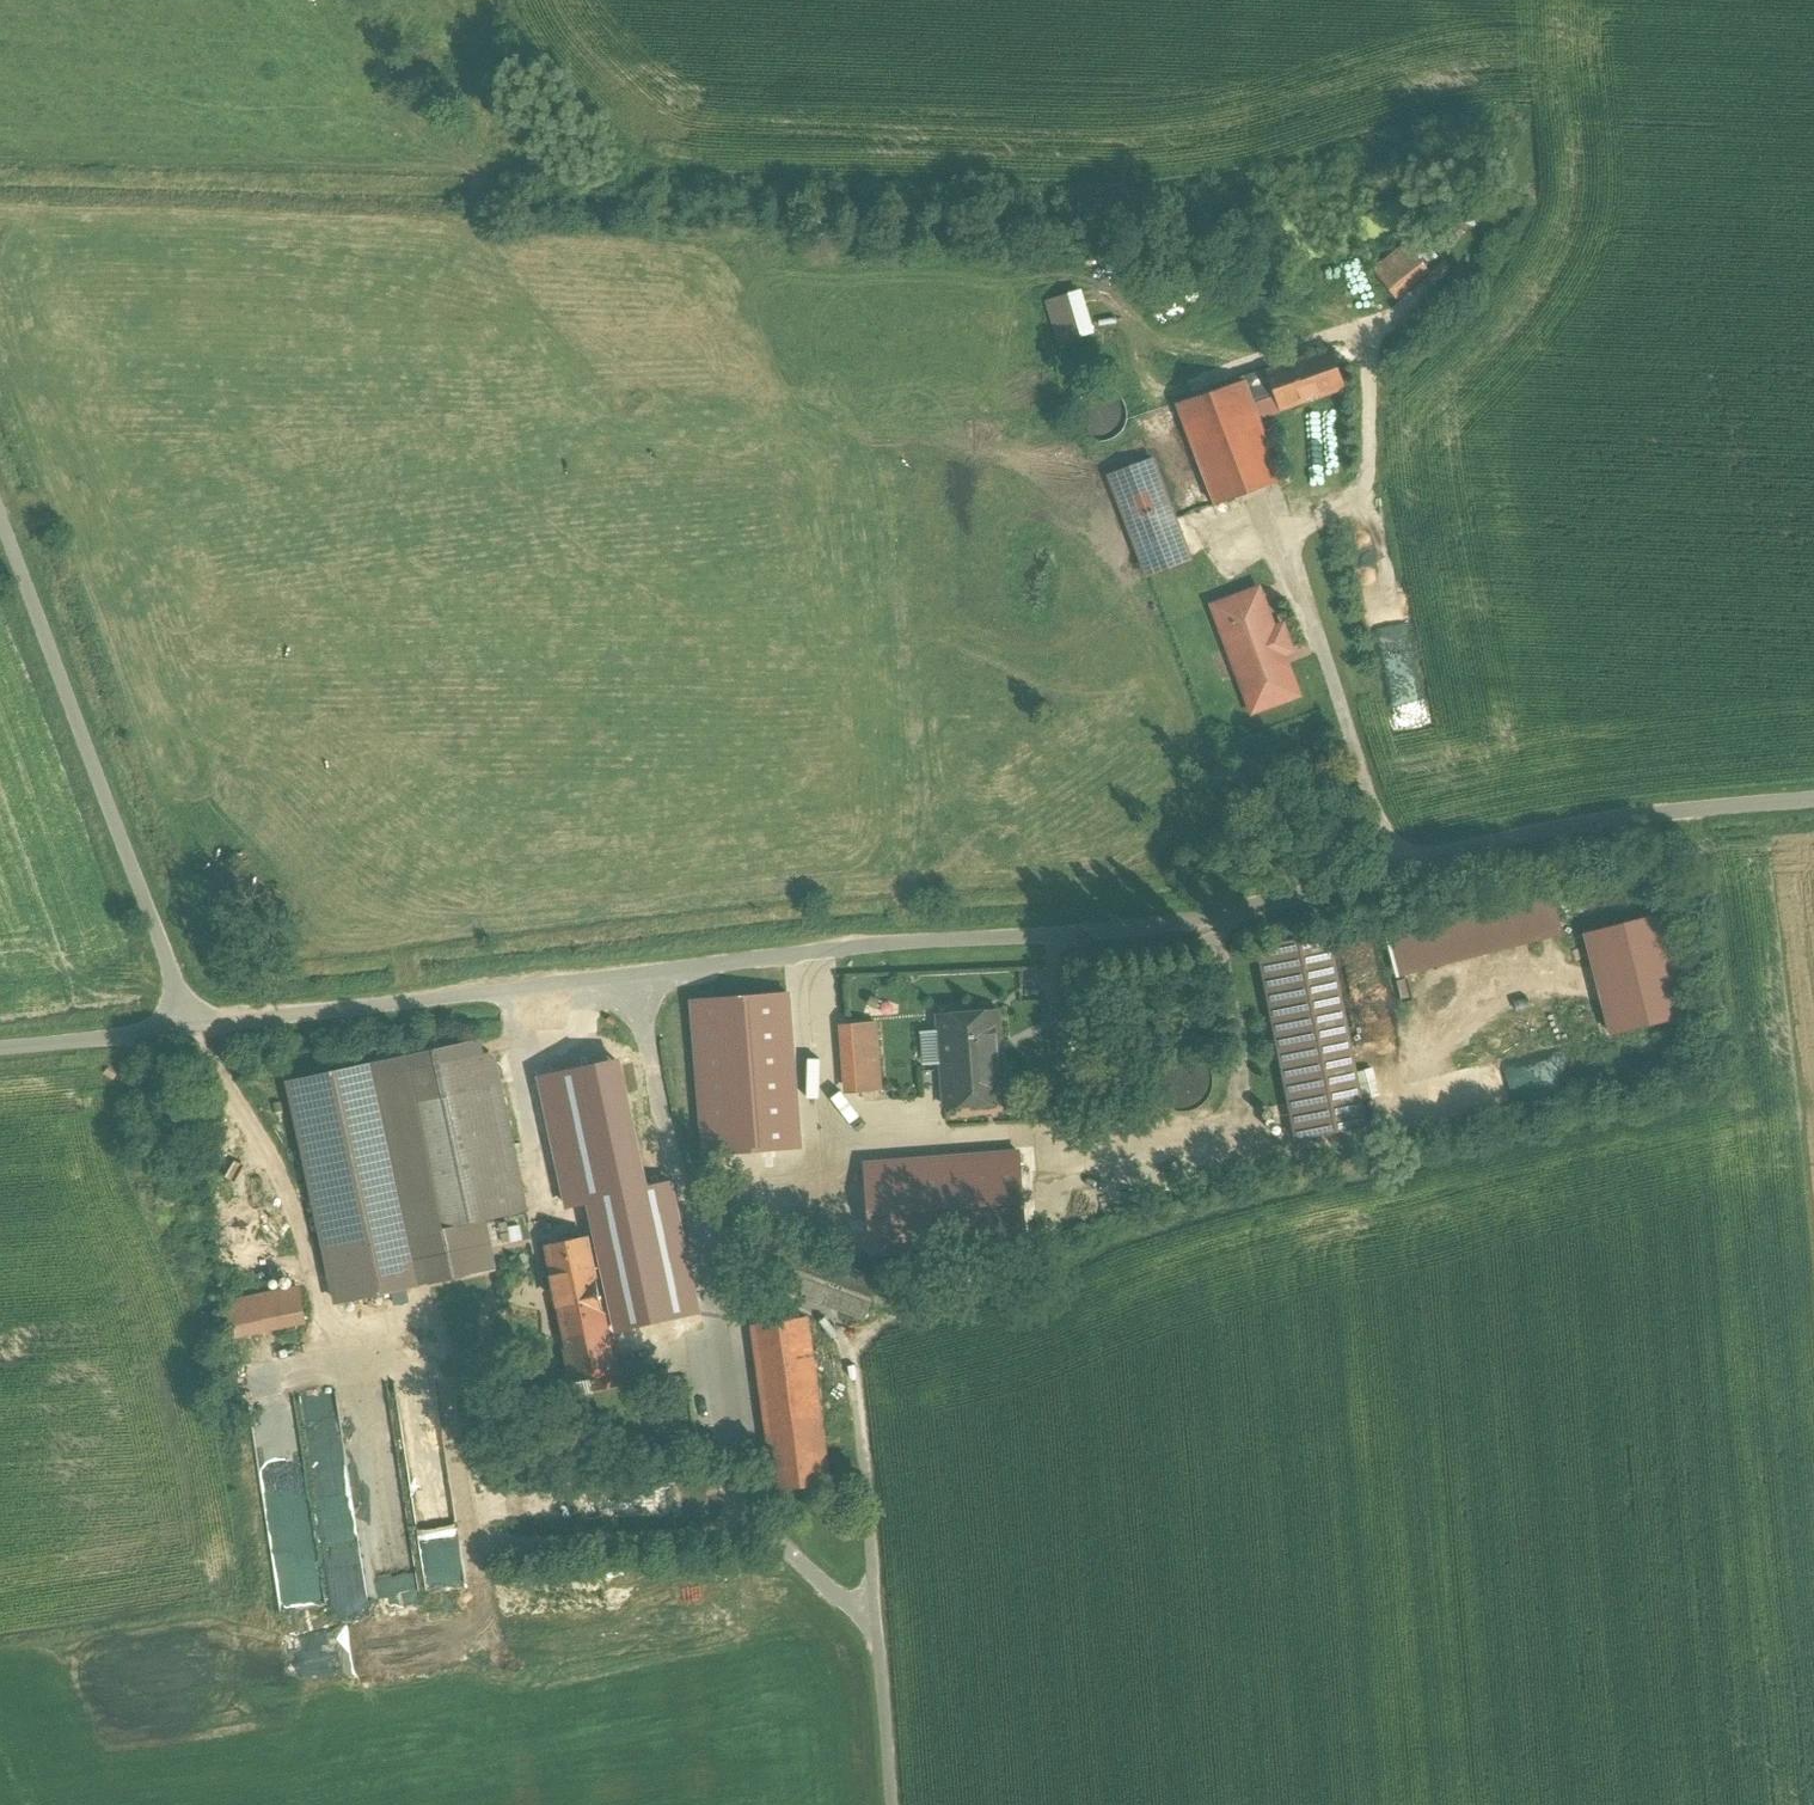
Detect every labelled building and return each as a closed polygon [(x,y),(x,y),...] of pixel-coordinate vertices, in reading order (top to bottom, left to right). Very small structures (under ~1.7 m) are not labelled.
[(1409,300),(1443,267),(1414,237),(1379,270),(1409,300)] [(1053,299),(1067,343),(1108,329),(1093,286),(1053,299)] [(1323,353),(1257,374),(1270,415),(1336,393),(1323,353)] [(1237,383),(1171,407),(1209,510),(1275,486),(1237,383)] [(1147,463),(1104,479),(1143,577),(1185,561),(1147,463)] [(1253,593),(1203,611),(1244,722),(1294,704),(1280,664),(1289,661),(1277,627),(1267,630),(1253,593)] [(1421,652),(1418,609),(1386,612),(1389,654),(1421,652)] [(1535,866),(1371,905),(1388,978),(1552,938),(1535,866)] [(1673,913),(1597,930),(1621,1034),(1697,1017),(1673,913)] [(1325,943),(1250,957),(1286,1144),(1361,1130),(1325,943)] [(999,1011),(939,1015),(946,1109),(1002,1105),(997,1037),(1001,1037),(999,1011)] [(857,1038),(692,1053),(697,1115),(741,1111),(747,1168),(799,1163),(794,1109),(863,1103),(857,1038)] [(492,1051),(360,1078),(404,1291),(490,1273),(480,1225),(526,1215),(492,1051)] [(1195,1058),(1183,1052),(1173,1052),(1163,1056),(1159,1059),(1153,1066),(1149,1076),(1149,1081),(1150,1091),(1158,1103),(1166,1108),(1176,1110),(1182,1110),(1192,1107),(1200,1101),(1203,1096),(1207,1086),(1206,1075),(1202,1065),(1195,1058)] [(1495,1102),(1576,1091),(1571,1053),(1490,1064),(1495,1102)] [(612,1073),(543,1086),(565,1202),(587,1198),(634,1189),(612,1073)] [(898,1112),(844,1117),(853,1207),(932,1199),(925,1128),(900,1131),(898,1112)] [(634,1189),(587,1198),(602,1279),(611,1323),(615,1349),(686,1336),(657,1185),(634,1189)] [(579,1241),(537,1250),(565,1386),(609,1377),(598,1325),(611,1323),(602,1279),(587,1282),(579,1241)] [(306,1285),(224,1300),(231,1341),(314,1326),(306,1285)] [(805,1323),(743,1332),(767,1495),(829,1486),(805,1323)] [(392,1380),(399,1419),(410,1417),(416,1454),(471,1444),(457,1368),(392,1380)] [(370,1607),(348,1397),(312,1401),(334,1611),(370,1607)] [(461,1463),(423,1465),(431,1583),(469,1581),(461,1463)]
